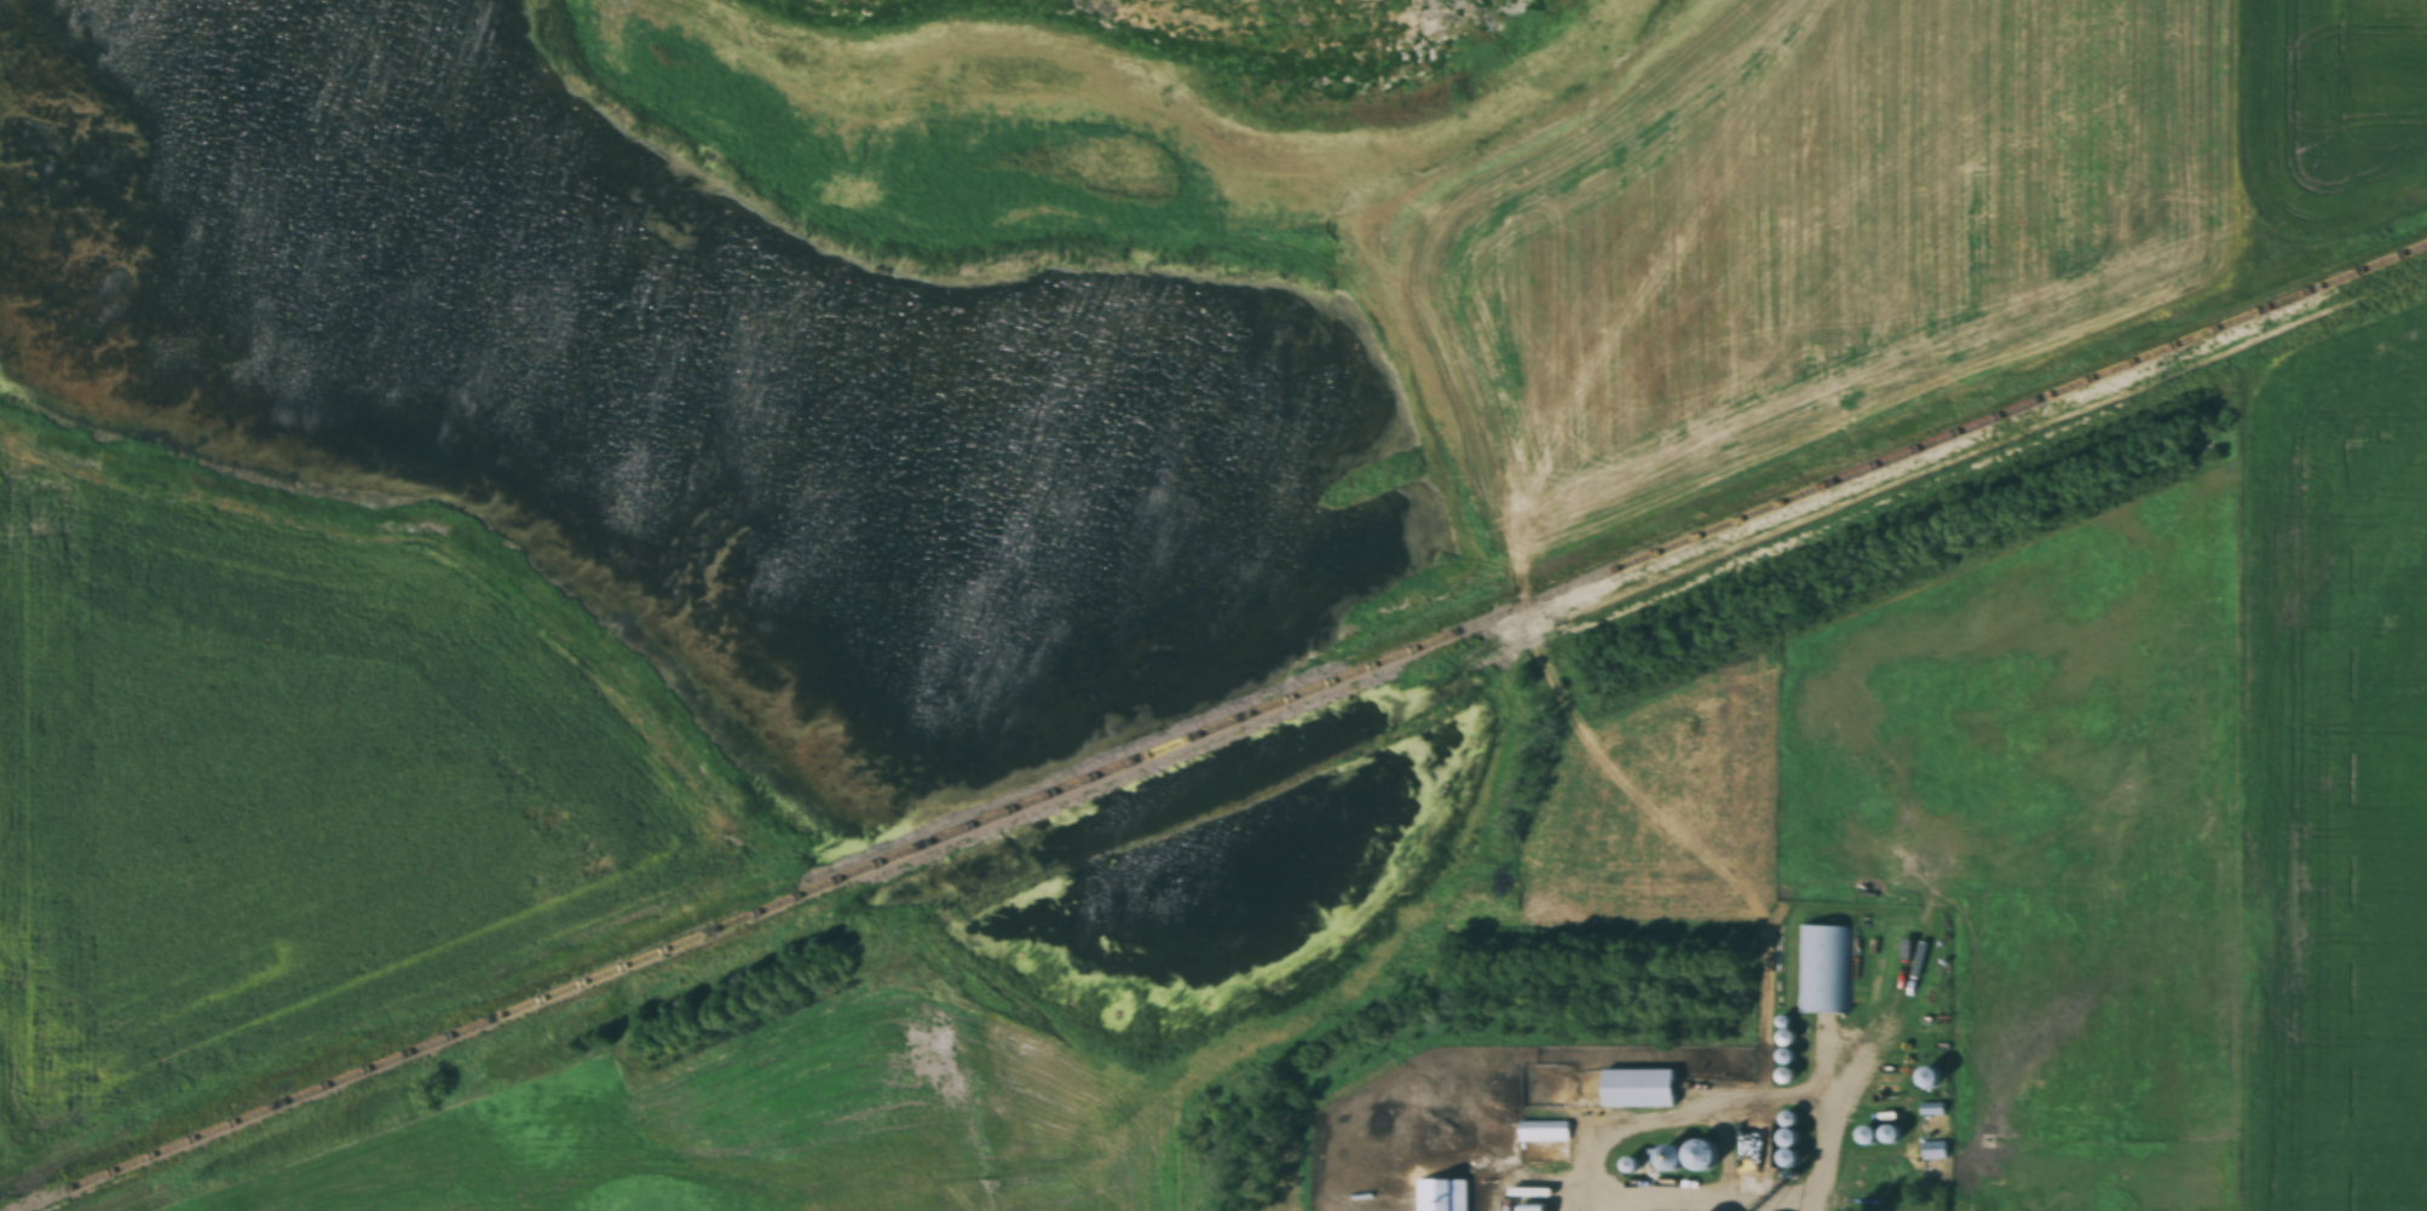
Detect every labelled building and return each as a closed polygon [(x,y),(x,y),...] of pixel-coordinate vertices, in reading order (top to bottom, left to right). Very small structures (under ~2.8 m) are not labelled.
[(1715,696),(1702,696),(1702,719),(1715,719),(1715,696)] [(1801,1005),(1808,919),(1854,923),(1847,1008),(1801,1005)] [(1604,1062),(1672,1063),(1671,1101),(1603,1100),(1604,1062)] [(1569,1122),(1521,1122),(1521,1158),(1552,1158),(1552,1145),(1569,1145),(1569,1122)] [(1782,1140),(1791,1148),(1783,1158),(1791,1164),(1800,1155),(1791,1147),(1800,1137),(1792,1129),(1782,1140)] [(1688,1163),(1701,1172),(1717,1151),(1700,1138),(1687,1156),(1673,1145),(1659,1163),(1678,1177),(1688,1163)] [(1947,1142),(1923,1142),(1923,1160),(1947,1160),(1947,1142)] [(1419,1181),(1419,1210),(1468,1210),(1468,1181),(1419,1181)]
